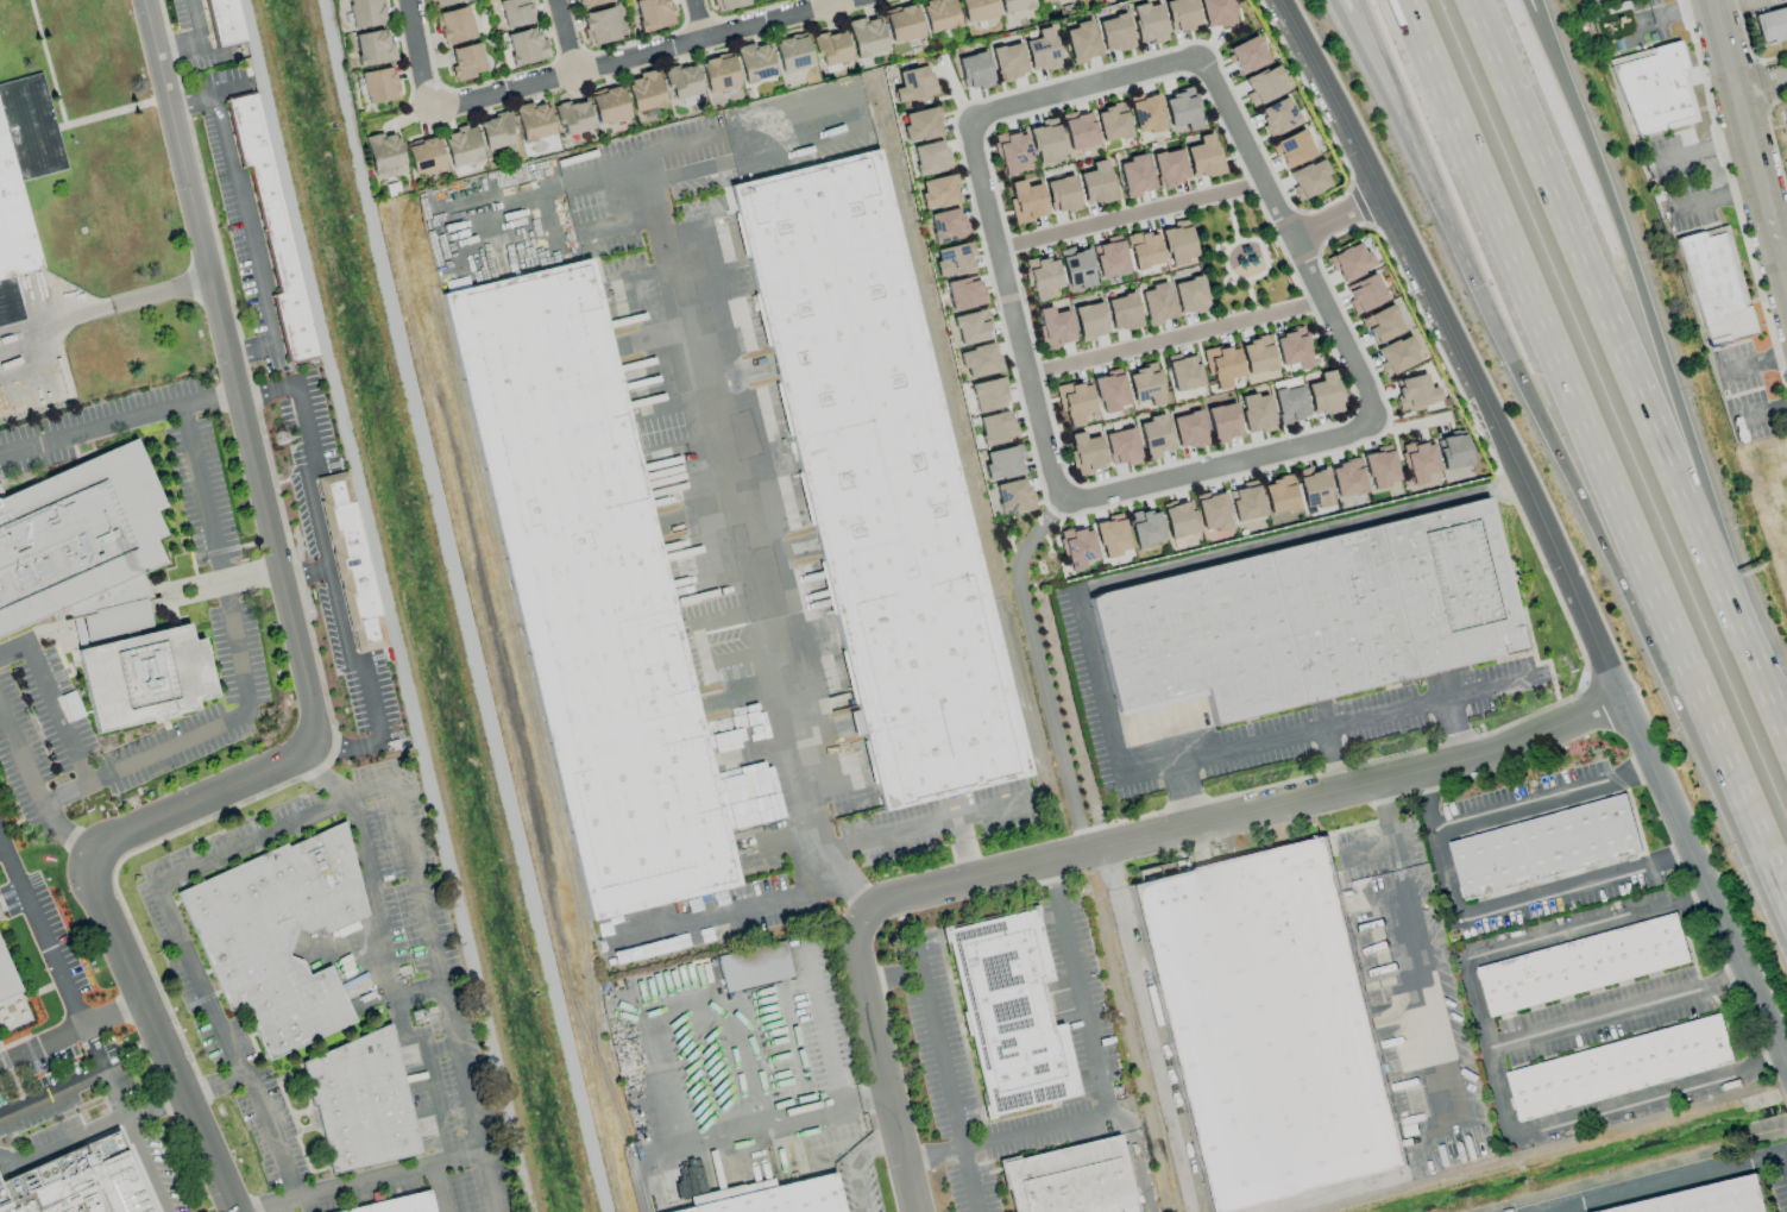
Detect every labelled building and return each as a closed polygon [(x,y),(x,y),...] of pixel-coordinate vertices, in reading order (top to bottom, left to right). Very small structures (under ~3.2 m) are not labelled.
[(213,50),(243,43),(233,0),(202,0),(213,50)] [(351,28),(382,25),(380,0),(348,0),(351,28)] [(505,29),(534,21),(529,0),(497,0),(505,29)] [(575,9),(610,3),(609,0),(573,0),(575,9)] [(640,32),(674,25),(670,6),(667,6),(666,0),(633,0),(640,32)] [(748,0),(713,0),(716,12),(749,4),(748,0)] [(959,26),(952,0),(920,0),(928,34),(959,26)] [(964,24),(996,16),(992,0),(959,0),(964,24)] [(1002,14),(1033,7),(1031,0),(998,0),(1002,14)] [(1197,27),(1192,0),(1166,0),(1163,1),(1168,32),(1197,27)] [(1235,23),(1230,0),(1198,0),(1204,30),(1235,23)] [(1128,8),(1137,43),(1152,39),(1153,44),(1166,40),(1156,1),(1128,8)] [(883,12),(890,44),(922,36),(914,4),(883,12)] [(474,37),(466,6),(434,14),(442,46),(474,37)] [(589,46),(620,38),(612,6),(581,14),(589,46)] [(1786,38),(1786,7),(1753,14),(1759,44),(1786,38)] [(1096,21),(1104,54),(1132,46),(1124,14),(1096,21)] [(877,15),(846,24),(855,58),(886,49),(877,15)] [(1064,30),(1070,63),(1098,58),(1091,20),(1071,23),(1072,29),(1064,30)] [(513,67),(547,58),(538,26),(504,36),(513,67)] [(1035,29),(1037,39),(1024,41),(1028,72),(1059,68),(1053,26),(1035,29)] [(354,34),(358,66),(395,62),(392,41),(387,42),(386,31),(354,34)] [(819,66),(849,61),(843,31),(813,36),(819,66)] [(811,66),(805,35),(774,40),(779,72),(811,66)] [(1238,75),(1267,63),(1255,36),(1227,48),(1238,75)] [(1637,138),(1698,120),(1684,68),(1686,68),(1679,40),(1605,61),(1637,138)] [(766,42),(735,48),(742,83),(774,77),(766,42)] [(989,49),(998,82),(1026,75),(1018,42),(989,49)] [(449,49),(453,65),(449,66),(452,80),(485,73),(478,43),(449,49)] [(964,91),(992,84),(983,51),(955,58),(964,91)] [(708,94),(739,85),(729,53),(699,62),(708,94)] [(700,94),(694,64),(664,69),(670,99),(700,94)] [(891,89),(894,103),(934,96),(928,65),(895,71),(898,88),(891,89)] [(1286,92),(1275,65),(1242,79),(1248,93),(1244,94),(1249,106),(1286,92)] [(360,73),(365,104),(398,98),(392,67),(360,73)] [(632,113),(663,106),(656,69),(636,73),(637,78),(626,80),(632,113)] [(24,321),(0,328),(0,84),(40,73),(67,169),(19,182),(43,268),(12,276),(24,321)] [(589,93),(597,125),(628,117),(619,85),(589,93)] [(1162,95),(1169,128),(1184,125),(1185,132),(1200,128),(1192,89),(1162,95)] [(222,99),(239,168),(245,167),(276,295),(269,296),(285,365),(317,358),(254,92),(222,99)] [(1126,99),(1136,135),(1164,128),(1154,92),(1126,99)] [(1269,138),(1299,122),(1284,96),(1255,112),(1269,138)] [(553,135),(545,100),(514,108),(522,142),(553,135)] [(591,129),(585,100),(556,106),(562,136),(591,129)] [(1101,142),(1130,135),(1122,103),(1093,110),(1101,142)] [(941,135),(936,107),(902,113),(904,126),(901,127),(904,143),(941,135)] [(1089,110),(1060,117),(1068,151),(1098,144),(1089,110)] [(514,143),(508,113),(477,120),(484,150),(514,143)] [(1036,165),(1064,158),(1054,118),(1040,121),(1041,126),(1027,129),(1036,165)] [(442,133),(449,166),(481,160),(474,126),(442,133)] [(1314,156),(1302,129),(1270,142),(1282,170),(1314,156)] [(1001,176),(1032,169),(1023,130),(992,138),(1001,176)] [(404,165),(395,131),(363,139),(372,173),(404,165)] [(1222,173),(1213,132),(1196,136),(1198,144),(1184,147),(1190,179),(1222,173)] [(444,168),(436,136),(405,144),(413,176),(444,168)] [(917,176),(950,168),(943,139),(910,147),(917,176)] [(1151,155),(1159,187),(1187,180),(1179,148),(1151,155)] [(1116,164),(1124,197),(1153,190),(1144,153),(1126,157),(1127,162),(1116,164)] [(889,821),(1050,779),(888,158),(731,193),(889,821)] [(1089,163),(1091,170),(1077,174),(1084,206),(1116,199),(1107,159),(1089,163)] [(1297,200),(1331,187),(1320,159),(1286,173),(1297,200)] [(920,211),(957,203),(954,190),(958,189),(955,173),(914,182),(920,211)] [(1043,182),(1051,215),(1079,208),(1071,175),(1043,182)] [(1014,223),(1046,216),(1039,184),(1024,187),(1022,179),(1006,183),(1014,223)] [(966,236),(959,207),(926,215),(933,244),(966,236)] [(1195,258),(1187,219),(1172,222),(1173,228),(1160,230),(1167,264),(1195,258)] [(1710,356),(1755,345),(1726,227),(1678,246),(1710,356)] [(1126,236),(1131,269),(1161,264),(1156,231),(1126,236)] [(1108,242),(1091,247),(1098,278),(1127,270),(1119,235),(1106,238),(1108,242)] [(972,270),(969,258),(974,256),(970,241),(934,250),(936,261),(932,262),(936,279),(972,270)] [(1337,282),(1371,269),(1361,242),(1327,255),(1337,282)] [(1057,251),(1067,290),(1095,283),(1086,249),(1074,252),(1073,247),(1057,251)] [(1061,287),(1054,255),(1024,262),(1033,302),(1048,299),(1046,290),(1061,287)] [(594,931),(749,893),(603,256),(446,299),(594,931)] [(1385,302),(1375,274),(1343,286),(1353,313),(1385,302)] [(944,282),(950,311),(986,303),(982,287),(978,288),(975,275),(944,282)] [(1172,283),(1178,316),(1208,309),(1201,276),(1172,283)] [(1139,292),(1146,325),(1174,319),(1166,281),(1148,285),(1149,290),(1139,292)] [(1112,333),(1141,326),(1133,293),(1104,299),(1112,333)] [(1077,340),(1106,337),(1102,303),(1073,306),(1077,340)] [(1360,317),(1371,345),(1402,332),(1391,305),(1360,317)] [(1068,310),(1051,314),(1050,307),(1035,310),(1043,348),(1074,342),(1068,310)] [(952,315),(957,345),(990,340),(985,310),(952,315)] [(1279,365),(1296,362),(1297,370),(1311,367),(1303,328),(1273,335),(1279,365)] [(1374,350),(1386,377),(1419,361),(1407,335),(1374,350)] [(1275,369),(1268,336),(1239,342),(1246,375),(1275,369)] [(957,352),(965,380),(1000,370),(993,342),(957,352)] [(1241,376),(1235,345),(1204,352),(1212,391),(1229,388),(1227,379),(1241,376)] [(1202,385),(1195,354),(1179,358),(1178,354),(1164,357),(1173,393),(1202,385)] [(1149,407),(1163,405),(1157,365),(1127,369),(1131,402),(1148,400),(1149,407)] [(1099,412),(1127,407),(1120,368),(1104,371),(1105,376),(1093,378),(1099,412)] [(1319,382),(1306,384),(1311,415),(1341,411),(1335,370),(1318,373),(1319,382)] [(1436,386),(1428,388),(1425,374),(1392,381),(1399,412),(1440,403),(1436,386)] [(970,383),(974,411),(1007,407),(1003,378),(970,383)] [(1056,388),(1065,428),(1082,424),(1079,416),(1094,412),(1087,381),(1056,388)] [(1279,425),(1308,417),(1300,385),(1271,392),(1279,425)] [(1274,429),(1266,392),(1238,398),(1245,435),(1274,429)] [(1226,437),(1240,433),(1233,402),(1204,409),(1213,445),(1227,441),(1226,437)] [(1177,450),(1206,443),(1198,410),(1170,417),(1177,450)] [(977,417),(982,446),(1015,440),(1009,411),(977,417)] [(1137,421),(1145,460),(1160,457),(1159,452),(1171,449),(1164,415),(1137,421)] [(1110,465),(1125,461),(1127,466),(1140,463),(1131,427),(1103,434),(1110,465)] [(1106,467),(1098,436),(1084,439),(1082,431),(1065,435),(1075,475),(1106,467)] [(1436,438),(1441,470),(1469,466),(1464,433),(1436,438)] [(0,497),(0,637),(163,561),(153,539),(166,533),(157,511),(166,507),(134,435),(0,497)] [(1423,474),(1437,471),(1431,441),(1400,447),(1405,473),(1400,474),(1402,486),(1425,481),(1423,474)] [(981,454),(988,481),(1022,473),(1018,459),(1023,458),(1019,444),(981,454)] [(1362,454),(1369,488),(1397,483),(1390,445),(1374,447),(1375,452),(1362,454)] [(1358,460),(1329,465),(1335,497),(1364,492),(1358,460)] [(1323,469),(1310,472),(1309,467),(1295,471),(1304,510),(1331,504),(1323,469)] [(1296,509),(1291,477),(1262,481),(1267,514),(1296,509)] [(998,515),(1031,510),(1027,479),(993,484),(998,515)] [(1241,483),(1242,489),(1228,491),(1234,522),(1262,516),(1256,480),(1241,483)] [(1193,498),(1202,533),(1231,526),(1222,490),(1193,498)] [(1160,507),(1170,540),(1198,532),(1188,499),(1160,507)] [(1214,724),(1518,648),(1483,507),(1089,605),(1115,712),(1206,690),(1214,724)] [(1135,548),(1164,541),(1155,508),(1127,515),(1135,548)] [(1101,558),(1129,552),(1122,516),(1094,522),(1101,558)] [(1096,558),(1089,527),(1059,534),(1067,572),(1083,569),(1082,561),(1096,558)] [(75,651),(187,624),(191,643),(202,641),(215,697),(195,702),(197,712),(95,736),(75,651)] [(1448,843),(1464,900),(1638,852),(1623,795),(1448,843)] [(268,1059),(352,1022),(328,966),(307,975),(300,961),(287,955),(297,929),(307,932),(321,927),(325,932),(365,916),(344,818),(175,892),(227,1011),(243,1004),(268,1059)] [(1130,888),(1326,840),(1405,1160),(1209,1207),(1130,888)] [(1077,1097),(1063,1024),(1049,1026),(1041,983),(1050,981),(1036,911),(947,928),(983,1115),(1077,1097)] [(1475,969),(1490,1018),(1687,962),(1673,912),(1475,969)] [(715,956),(723,992),(791,978),(784,942),(715,956)] [(38,1036),(0,948),(0,1053),(38,1036)] [(1504,1074),(1518,1123),(1732,1063),(1718,1015),(1504,1074)] [(334,1169),(422,1155),(394,1021),(298,1062),(334,1169)] [(1120,1136),(1002,1160),(1012,1211),(1135,1211),(1120,1136)] [(101,1179),(115,1211),(0,1211),(0,1180),(1,1183),(109,1138),(122,1170),(101,1179)] [(836,1169),(848,1211),(652,1211),(836,1169)] [(1761,1169),(1592,1211),(1771,1211),(1761,1169)] [(429,1193),(351,1211),(434,1211),(429,1193)]
